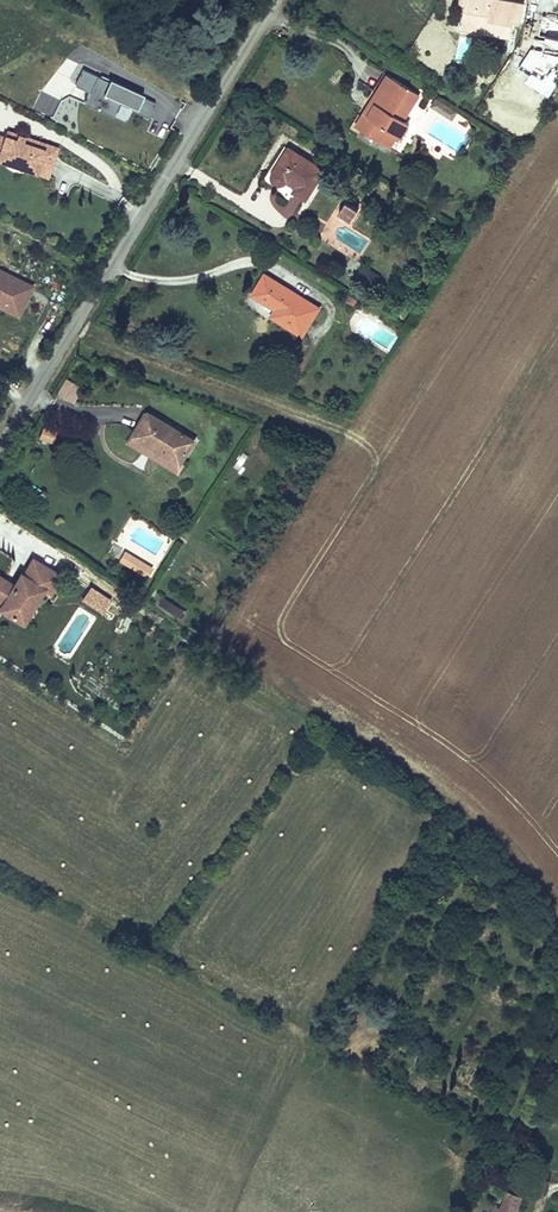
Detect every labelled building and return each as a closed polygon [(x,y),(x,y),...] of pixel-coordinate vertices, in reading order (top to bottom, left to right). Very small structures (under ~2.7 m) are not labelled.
[(466,4),(462,28),(511,36),(514,20),(544,25),(547,6),(511,0),(467,0),(466,4)] [(150,118),(157,103),(143,96),(145,93),(110,77),(109,79),(84,67),(77,83),(90,90),(84,102),(114,116),(122,99),(134,105),(132,109),(150,118)] [(420,96),(389,76),(359,123),(392,145),(400,133),(403,135),(410,125),(404,121),(420,96)] [(0,133),(0,160),(50,176),(60,146),(7,129),(5,135),(0,133)] [(326,169),(292,149),(279,169),(280,179),(284,182),(291,178),(302,185),(299,190),(309,197),(326,169)] [(342,212),(353,220),(361,209),(350,202),(342,212)] [(0,268),(0,307),(19,317),(35,285),(0,268)] [(321,309),(266,274),(254,293),(277,309),(272,317),(304,337),(321,309)] [(82,387),(68,379),(59,393),(74,402),(82,387)] [(149,412),(146,410),(129,440),(180,470),(184,463),(181,462),(135,435),(149,412)] [(149,412),(135,435),(181,462),(195,439),(149,412)] [(44,426),(40,438),(53,443),(58,430),(44,426)] [(125,551),(121,559),(138,569),(143,562),(125,551)] [(23,570),(21,569),(13,582),(0,574),(0,600),(1,601),(0,603),(0,608),(24,623),(43,590),(49,594),(62,573),(32,555),(23,570)] [(143,562),(138,569),(147,574),(152,567),(143,562)] [(112,600),(90,586),(81,599),(103,614),(112,600)] [(183,618),(188,610),(163,595),(158,603),(183,618)] [(102,634),(114,638),(118,627),(106,623),(102,634)] [(508,1191),(501,1211),(515,1211),(522,1196),(508,1191)]
